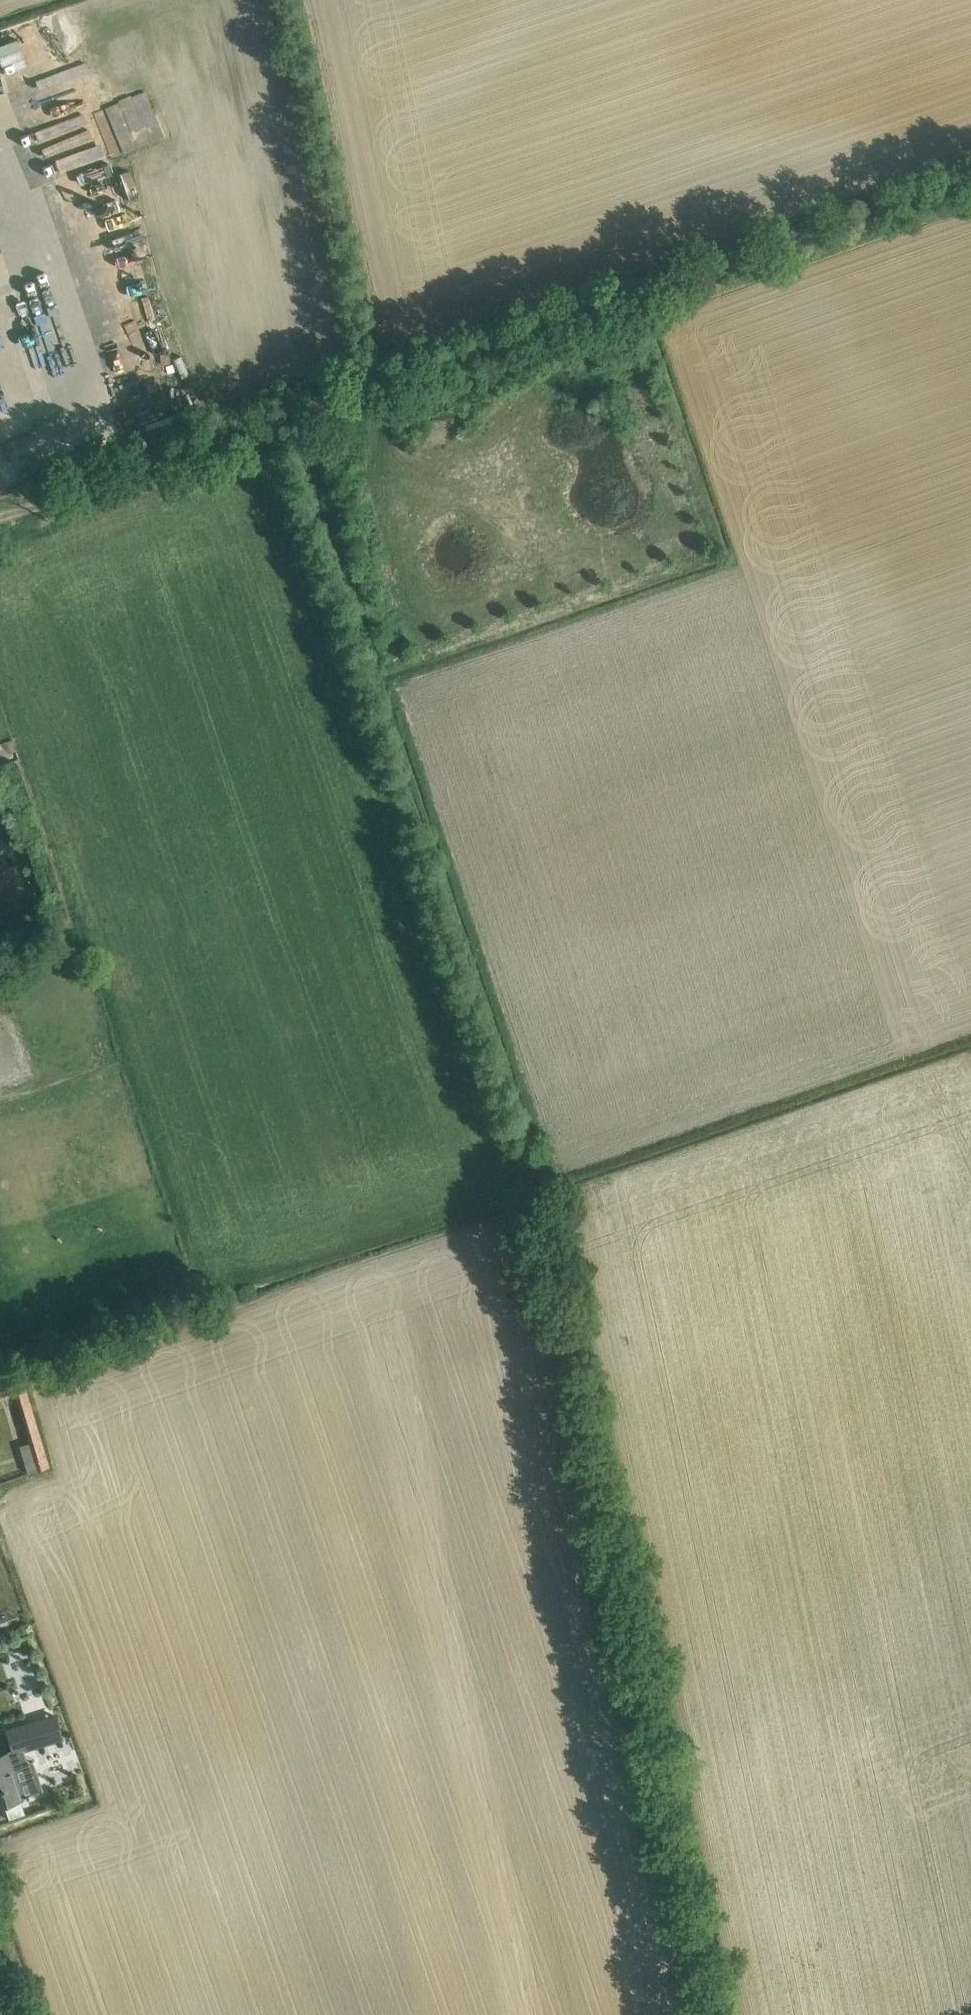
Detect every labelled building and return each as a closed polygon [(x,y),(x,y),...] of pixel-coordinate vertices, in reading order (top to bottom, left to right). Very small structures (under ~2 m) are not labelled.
[(77,947),(71,932),(62,936),(68,951),(77,947)] [(0,1388),(0,1399),(5,1398),(15,1395),(18,1405),(29,1444),(37,1470),(49,1466),(24,1380),(0,1388)] [(4,1803),(20,1798),(21,1797),(33,1793),(44,1790),(34,1761),(27,1758),(24,1749),(44,1742),(37,1720),(6,1729),(13,1751),(6,1754),(0,1756),(0,1805),(4,1803)] [(20,1798),(4,1803),(9,1819),(25,1814),(20,1798)]
